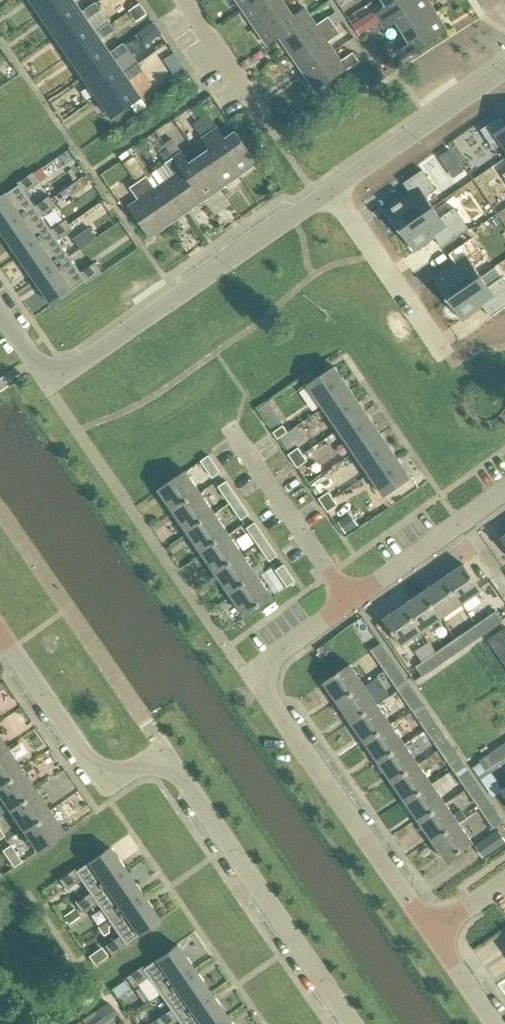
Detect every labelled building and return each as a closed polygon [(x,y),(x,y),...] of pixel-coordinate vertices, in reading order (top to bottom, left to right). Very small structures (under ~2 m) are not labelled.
[(43,14),(64,0),(33,0),(43,14)] [(57,34),(84,16),(82,13),(73,1),(74,0),(64,0),(43,14),(57,34)] [(244,10),(259,0),(238,0),(244,10)] [(257,28),(287,7),(282,0),(259,0),(244,10),(257,28)] [(416,0),(383,0),(388,7),(376,15),(381,22),(381,23),(416,0)] [(436,13),(427,0),(416,0),(381,23),(386,30),(397,23),(404,33),(436,13)] [(57,34),(72,55),(98,37),(96,34),(87,21),(101,11),(96,4),(82,13),(84,16),(57,34)] [(257,28),(269,45),(311,16),(306,9),(294,17),(287,7),(257,28)] [(354,25),(361,35),(381,22),(376,15),(374,12),(354,25)] [(400,51),(405,59),(448,31),(436,13),(404,33),(411,44),(400,51)] [(281,38),(293,55),(335,26),(330,18),(318,26),(311,16),(269,45),(269,46),(281,38)] [(72,55),(86,76),(112,57),(110,55),(102,42),(116,32),(111,24),(96,34),(98,37),(72,55)] [(293,55),(305,73),(335,52),(329,43),(341,35),(335,26),(293,55)] [(86,76),(99,96),(126,77),(124,75),(115,62),(130,52),(125,45),(110,55),(112,57),(86,76)] [(305,73),(318,91),(360,62),(354,54),(342,62),(335,52),(305,73)] [(388,56),(384,63),(390,67),(394,59),(388,56)] [(99,96),(114,117),(140,98),(129,83),(144,73),(138,65),(124,75),(126,77),(99,96)] [(187,73),(183,66),(172,73),(177,80),(187,73)] [(500,117),(481,130),(495,150),(504,143),(504,124),(500,117)] [(211,134),(240,176),(258,163),(237,132),(227,140),(219,128),(211,134)] [(201,157),(222,188),(240,176),(211,134),(203,139),(211,150),(201,157)] [(451,151),(441,157),(454,176),(464,170),(451,151)] [(175,158),(204,200),(222,188),(201,157),(191,164),(183,153),(175,158)] [(165,182),(187,213),(204,200),(175,158),(167,164),(175,176),(165,182)] [(400,231),(434,207),(427,197),(437,190),(423,170),(404,183),(411,193),(386,210),(400,231)] [(0,199),(0,229),(3,233),(38,209),(36,206),(26,193),(41,183),(34,173),(18,184),(20,185),(0,199)] [(140,183),(169,225),(187,213),(165,182),(156,189),(148,177),(140,183)] [(129,207),(150,238),(169,225),(140,183),(131,189),(139,200),(129,207)] [(57,207),(50,197),(36,206),(38,209),(3,233),(19,257),(54,232),(52,230),(43,217),(57,207)] [(441,218),(434,207),(400,231),(414,251),(435,237),(443,248),(470,230),(455,208),(441,218)] [(70,257),(59,240),(73,230),(66,220),(52,230),(54,232),(19,257),(36,280),(70,257)] [(434,279),(448,300),(482,276),(468,256),(434,279)] [(53,305),(99,273),(91,260),(78,269),(70,257),(36,280),(53,305)] [(482,276),(448,300),(462,320),(483,306),(491,317),(504,307),(504,281),(503,277),(489,287),(482,276)] [(351,389),(335,367),(308,385),(324,408),(351,389)] [(366,412),(351,389),(324,408),(339,430),(366,412)] [(269,403),(259,409),(265,418),(275,412),(269,403)] [(381,434),(366,412),(339,430),(354,452),(381,434)] [(278,439),(288,432),(284,426),(274,432),(278,439)] [(396,456),(381,434),(354,452),(370,474),(396,456)] [(289,455),(293,461),(303,454),(299,448),(289,455)] [(308,461),(303,454),(293,461),(298,468),(308,461)] [(201,461),(213,477),(221,472),(210,456),(201,461)] [(412,479),(396,456),(370,474),(385,497),(412,479)] [(314,479),(322,494),(357,476),(350,461),(314,479)] [(159,490),(174,511),(201,492),(186,471),(159,490)] [(227,481),(221,485),(219,487),(230,503),(231,503),(239,498),(238,497),(227,481)] [(174,511),(188,532),(215,513),(201,492),(174,511)] [(324,505),(334,498),(329,492),(319,499),(324,505)] [(239,498),(231,503),(242,520),(243,518),(249,514),(250,514),(239,498)] [(338,505),(334,498),(324,505),(328,512),(338,505)] [(188,532),(202,552),(230,534),(215,513),(188,532)] [(349,516),(339,523),(346,533),(356,526),(349,516)] [(256,523),(255,523),(249,527),(248,528),(259,544),(259,545),(267,539),(256,523)] [(202,552),(216,573),(244,555),(230,534),(202,552)] [(267,539),(259,545),(271,561),(272,560),(278,556),(279,556),(267,539)] [(216,573),(231,594),(258,575),(244,555),(216,573)] [(277,570),(289,587),(297,582),(285,564),(277,570)] [(446,579),(464,605),(484,591),(466,565),(446,579)] [(231,594),(245,615),(273,597),(258,575),(231,594)] [(426,593),(444,619),(464,605),(446,579),(426,593)] [(406,606),(424,632),(444,619),(426,593),(406,606)] [(386,620),(404,646),(424,632),(406,606),(386,620)] [(497,611),(476,625),(484,636),(504,622),(497,611)] [(456,639),(464,649),(484,636),(476,625),(456,639)] [(494,648),(504,641),(504,628),(488,639),(494,648)] [(456,639),(436,652),(444,663),(464,649),(456,639)] [(504,655),(504,641),(494,648),(501,658),(504,655)] [(386,671),(397,664),(383,643),(372,651),(386,671)] [(416,666),(423,676),(444,663),(436,652),(416,666)] [(411,683),(397,664),(386,671),(400,691),(411,683)] [(326,682),(340,703),(366,685),(352,665),(326,682)] [(413,711),(424,703),(411,683),(400,691),(413,711)] [(340,703),(354,723),(380,705),(366,685),(340,703)] [(413,711),(427,731),(438,723),(424,703),(413,711)] [(354,723),(367,742),(393,724),(380,705),(354,723)] [(440,750),(451,743),(438,723),(427,731),(440,750)] [(367,742),(381,762),(407,744),(393,724),(367,742)] [(465,762),(451,743),(440,750),(454,770),(465,762)] [(381,762),(395,782),(420,764),(407,744),(381,762)] [(501,747),(481,761),(488,771),(504,760),(504,752),(501,747)] [(21,770),(6,749),(0,754),(0,784),(21,770)] [(465,762),(454,770),(467,790),(479,782),(465,762)] [(395,782),(408,801),(434,784),(420,764),(395,782)] [(8,810),(35,791),(21,770),(0,784),(0,798),(8,810)] [(467,790),(481,809),(492,802),(479,782),(467,790)] [(408,801),(422,821),(448,803),(434,784),(408,801)] [(8,810),(22,831),(49,812),(35,791),(8,810)] [(481,809),(495,830),(504,823),(504,820),(492,802),(481,809)] [(422,821),(435,841),(461,823),(448,803),(422,821)] [(49,812),(22,831),(36,852),(64,833),(49,812)] [(435,841),(449,861),(475,843),(461,823),(435,841)] [(484,858),(504,842),(504,838),(499,829),(476,846),(484,858)] [(10,845),(2,850),(15,869),(23,864),(10,845)] [(91,896),(126,872),(109,848),(76,871),(74,869),(59,880),(66,890),(80,880),(90,893),(91,896)] [(108,920),(143,896),(126,872),(91,896),(90,893),(75,903),(82,914),(97,904),(108,920)] [(126,943),(159,920),(143,896),(108,920),(119,936),(105,946),(112,956),(127,946),(126,943)] [(75,908),(65,915),(71,923),(81,916),(75,908)] [(158,993),(193,969),(177,945),(143,967),(142,966),(126,977),(133,987),(148,977),(158,993)] [(104,946),(90,955),(96,964),(110,955),(104,946)] [(210,993),(193,969),(158,993),(170,1010),(156,1020),(159,1023),(171,1023),(177,1020),(175,1017),(210,993)] [(119,996),(131,989),(125,979),(113,986),(119,996)] [(226,1017),(210,993),(175,1017),(177,1020),(180,1023),(216,1023),(226,1017)] [(85,1023),(104,1023),(117,1016),(108,1003),(83,1021),(85,1023)]
